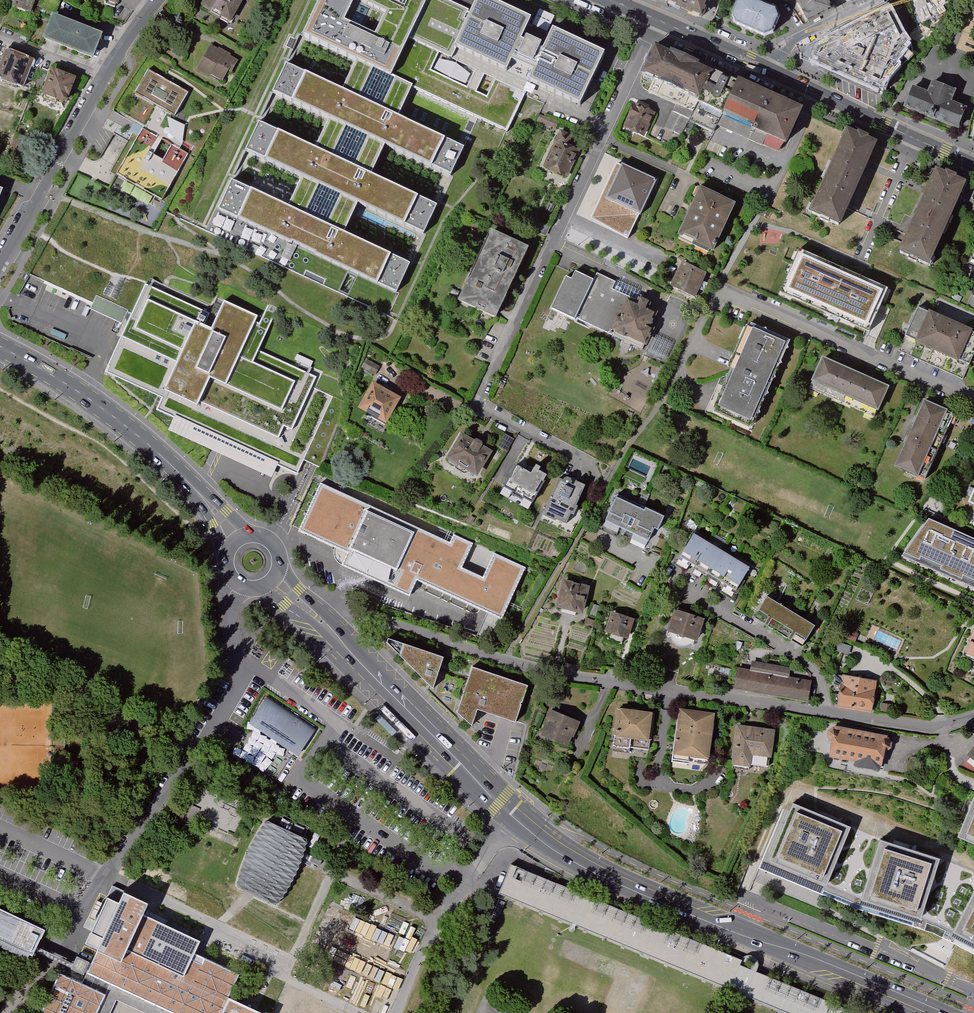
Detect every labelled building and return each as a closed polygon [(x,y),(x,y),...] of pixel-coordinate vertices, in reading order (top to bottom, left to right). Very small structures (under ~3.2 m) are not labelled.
[(15,9),(34,15),(39,0),(18,0),(15,9)] [(242,0),(202,0),(199,5),(208,10),(206,13),(219,20),(221,17),(230,22),(242,0)] [(552,17),(514,0),(487,0),(482,11),(456,0),(441,0),(440,1),(439,0),(331,0),(313,37),(368,63),(354,93),(297,67),(284,96),(341,123),(326,153),(269,126),(255,155),(313,182),(300,211),(243,184),(229,214),(410,298),(423,268),(356,237),(370,208),(436,239),(450,210),(383,179),(398,149),(464,180),(478,151),(411,120),(426,89),(405,78),(421,44),(467,65),(473,52),(524,76),(533,58),(549,65),(540,84),(600,112),(627,53),(567,25),(560,41),(544,34),(552,17)] [(668,2),(705,18),(712,0),(669,0),(668,2)] [(746,0),(740,3),(734,17),(737,25),(765,36),(773,33),(779,19),(776,12),(746,0)] [(837,6),(833,0),(799,0),(811,21),(837,6)] [(905,35),(891,9),(883,13),(882,11),(829,38),(828,37),(820,41),(815,43),(811,48),(809,53),(809,59),(873,87),(874,84),(882,87),(888,76),(890,77),(895,72),(894,69),(898,65),(897,61),(902,56),(901,54),(906,48),(904,46),(909,41),(906,35),(905,35)] [(106,37),(55,17),(45,43),(96,63),(106,37)] [(210,45),(195,71),(209,78),(211,76),(222,82),(228,72),(231,73),(239,60),(230,56),(231,55),(219,48),(218,49),(210,45)] [(702,107),(718,73),(700,66),(701,64),(671,50),(670,53),(656,47),(644,76),(657,82),(651,95),(680,107),(669,132),(687,140),(702,107)] [(34,63),(8,53),(0,74),(0,81),(24,90),(34,63)] [(150,68),(137,91),(178,114),(191,90),(150,68)] [(79,81),(54,71),(43,98),(63,106),(65,107),(72,104),(71,102),(79,81)] [(702,107),(727,118),(742,84),(718,73),(702,107)] [(929,91),(913,85),(904,108),(959,129),(968,107),(953,101),(958,90),(933,80),(929,91)] [(753,142),(774,95),(743,81),(742,84),(727,118),(721,127),(753,142)] [(753,142),(781,154),(788,143),(804,108),(774,95),(753,142)] [(647,138),(658,113),(636,103),(625,128),(647,138)] [(557,131),(560,123),(541,115),(538,123),(557,131)] [(143,128),(118,173),(163,198),(188,152),(143,128)] [(847,128),(808,211),(839,225),(878,142),(868,138),(869,136),(858,131),(857,133),(847,128)] [(544,168),(569,180),(583,150),(578,148),(580,144),(574,141),(576,137),(562,131),(544,168)] [(644,217),(661,181),(625,165),(624,165),(618,178),(612,175),(610,180),(616,183),(608,200),(609,201),(644,217)] [(919,211),(950,225),(970,183),(960,178),(961,176),(950,171),(949,173),(942,170),(939,168),(930,188),(919,211)] [(715,253),(738,204),(703,188),(680,237),(715,253)] [(950,225),(919,211),(910,231),(900,253),(931,267),(950,225)] [(532,250),(493,232),(460,304),(499,322),(532,250)] [(866,324),(882,290),(802,254),(786,288),(866,324)] [(162,263),(146,256),(141,266),(157,274),(162,263)] [(699,301),(711,275),(686,264),(674,289),(699,301)] [(569,279),(554,312),(578,323),(579,322),(645,352),(647,348),(650,349),(659,331),(656,329),(662,315),(653,310),(655,306),(646,301),(644,304),(614,291),(618,283),(600,275),(597,282),(579,274),(575,282),(569,279)] [(162,293),(144,285),(103,375),(161,401),(156,413),(173,421),(167,434),(272,481),(277,469),(297,478),(334,398),(313,388),(317,378),(259,352),(269,331),(255,324),(257,319),(222,304),(209,332),(203,329),(209,315),(162,293)] [(118,322),(124,311),(109,303),(103,315),(118,322)] [(973,358),(973,332),(919,307),(906,336),(971,365),(973,358)] [(752,426),(789,341),(750,323),(748,327),(744,325),(726,368),(729,369),(712,409),(716,410),(714,414),(745,428),(747,424),(752,426)] [(842,404),(845,398),(857,372),(822,357),(808,389),(842,404)] [(381,368),(367,360),(362,369),(377,377),(381,368)] [(890,387),(857,372),(845,398),(879,413),(890,387)] [(403,401),(373,384),(357,412),(367,417),(368,415),(379,421),(378,423),(387,428),(403,401)] [(925,401),(908,438),(939,452),(945,438),(939,435),(949,411),(925,401)] [(508,454),(516,441),(507,436),(499,449),(508,454)] [(448,463),(479,481),(494,456),(484,450),(484,447),(479,444),(476,445),(463,437),(448,463)] [(908,438),(895,469),(926,482),(939,452),(908,438)] [(543,463),(546,457),(540,454),(537,460),(543,463)] [(542,470),(538,467),(533,475),(517,466),(502,492),(512,497),(512,496),(524,502),(525,500),(534,505),(549,477),(541,473),(542,470)] [(544,518),(568,528),(573,517),(576,518),(580,509),(578,509),(587,487),(578,483),(576,487),(573,486),(574,484),(572,480),(569,479),(566,480),(565,482),(560,480),(544,518)] [(452,547),(320,487),(298,537),(347,559),(341,572),(411,604),(418,588),(487,619),(488,617),(504,625),(528,572),(496,557),(485,581),(464,572),(475,548),(455,539),(452,547)] [(665,517),(618,496),(605,522),(607,523),(605,526),(620,533),(622,530),(635,536),(633,540),(648,546),(655,531),(658,532),(665,517)] [(973,590),(973,541),(929,521),(902,558),(973,590)] [(751,569),(694,535),(680,559),(737,593),(751,569)] [(583,613),(590,586),(564,579),(557,606),(583,613)] [(814,630),(766,600),(753,622),(801,651),(814,630)] [(705,618),(676,609),(670,631),(699,640),(705,618)] [(632,621),(611,614),(604,636),(625,642),(632,621)] [(852,632),(850,639),(857,641),(859,635),(852,632)] [(970,643),(971,644),(966,656),(973,660),(973,634),(970,643)] [(387,645),(433,690),(443,659),(389,641),(387,645)] [(850,656),(852,648),(838,644),(836,653),(850,656)] [(733,693),(809,705),(812,683),(790,679),(791,670),(752,663),(751,672),(737,670),(733,693)] [(458,715),(472,727),(477,712),(516,725),(528,687),(473,670),(458,715)] [(878,681),(835,675),(833,687),(841,688),(838,709),(873,714),(878,681)] [(267,696),(248,724),(297,757),(316,729),(267,696)] [(0,701),(0,790),(5,791),(52,792),(54,702),(8,701),(0,701)] [(582,717),(551,704),(544,720),(545,721),(541,730),(569,742),(573,732),(575,733),(582,717)] [(893,706),(882,705),(882,713),(893,714),(893,706)] [(716,713),(681,708),(675,754),(709,759),(716,713)] [(655,714),(616,710),(611,750),(631,752),(632,741),(651,744),(655,714)] [(775,733),(737,728),(731,768),(751,771),(752,759),(771,761),(775,733)] [(888,739),(835,730),(834,733),(833,732),(828,735),(827,741),(830,745),(832,746),(829,761),(855,766),(854,771),(880,775),(881,770),(883,771),(885,755),(888,756),(892,752),(893,747),(890,742),(888,741),(888,739)] [(257,752),(247,743),(239,751),(249,760),(257,752)] [(957,842),(973,849),(973,800),(957,842)] [(794,806),(769,864),(827,888),(852,829),(794,806)] [(307,841),(267,822),(261,830),(238,878),(237,888),(277,906),(282,900),(308,846),(307,841)] [(881,842),(861,903),(921,922),(941,862),(881,842)] [(111,984),(173,1012),(223,1012),(229,998),(241,974),(205,957),(203,963),(192,958),(195,953),(183,947),(189,935),(142,913),(147,902),(115,887),(89,944),(99,949),(92,962),(77,955),(74,962),(71,967),(67,976),(61,973),(43,1012),(98,1012),(111,984)] [(954,935),(973,945),(973,897),(954,935)] [(33,961),(38,951),(71,967),(74,962),(40,946),(49,930),(0,906),(0,945),(33,961)] [(229,998),(223,1012),(262,1012),(257,1011),(254,1010),(251,1008),(229,998)]
